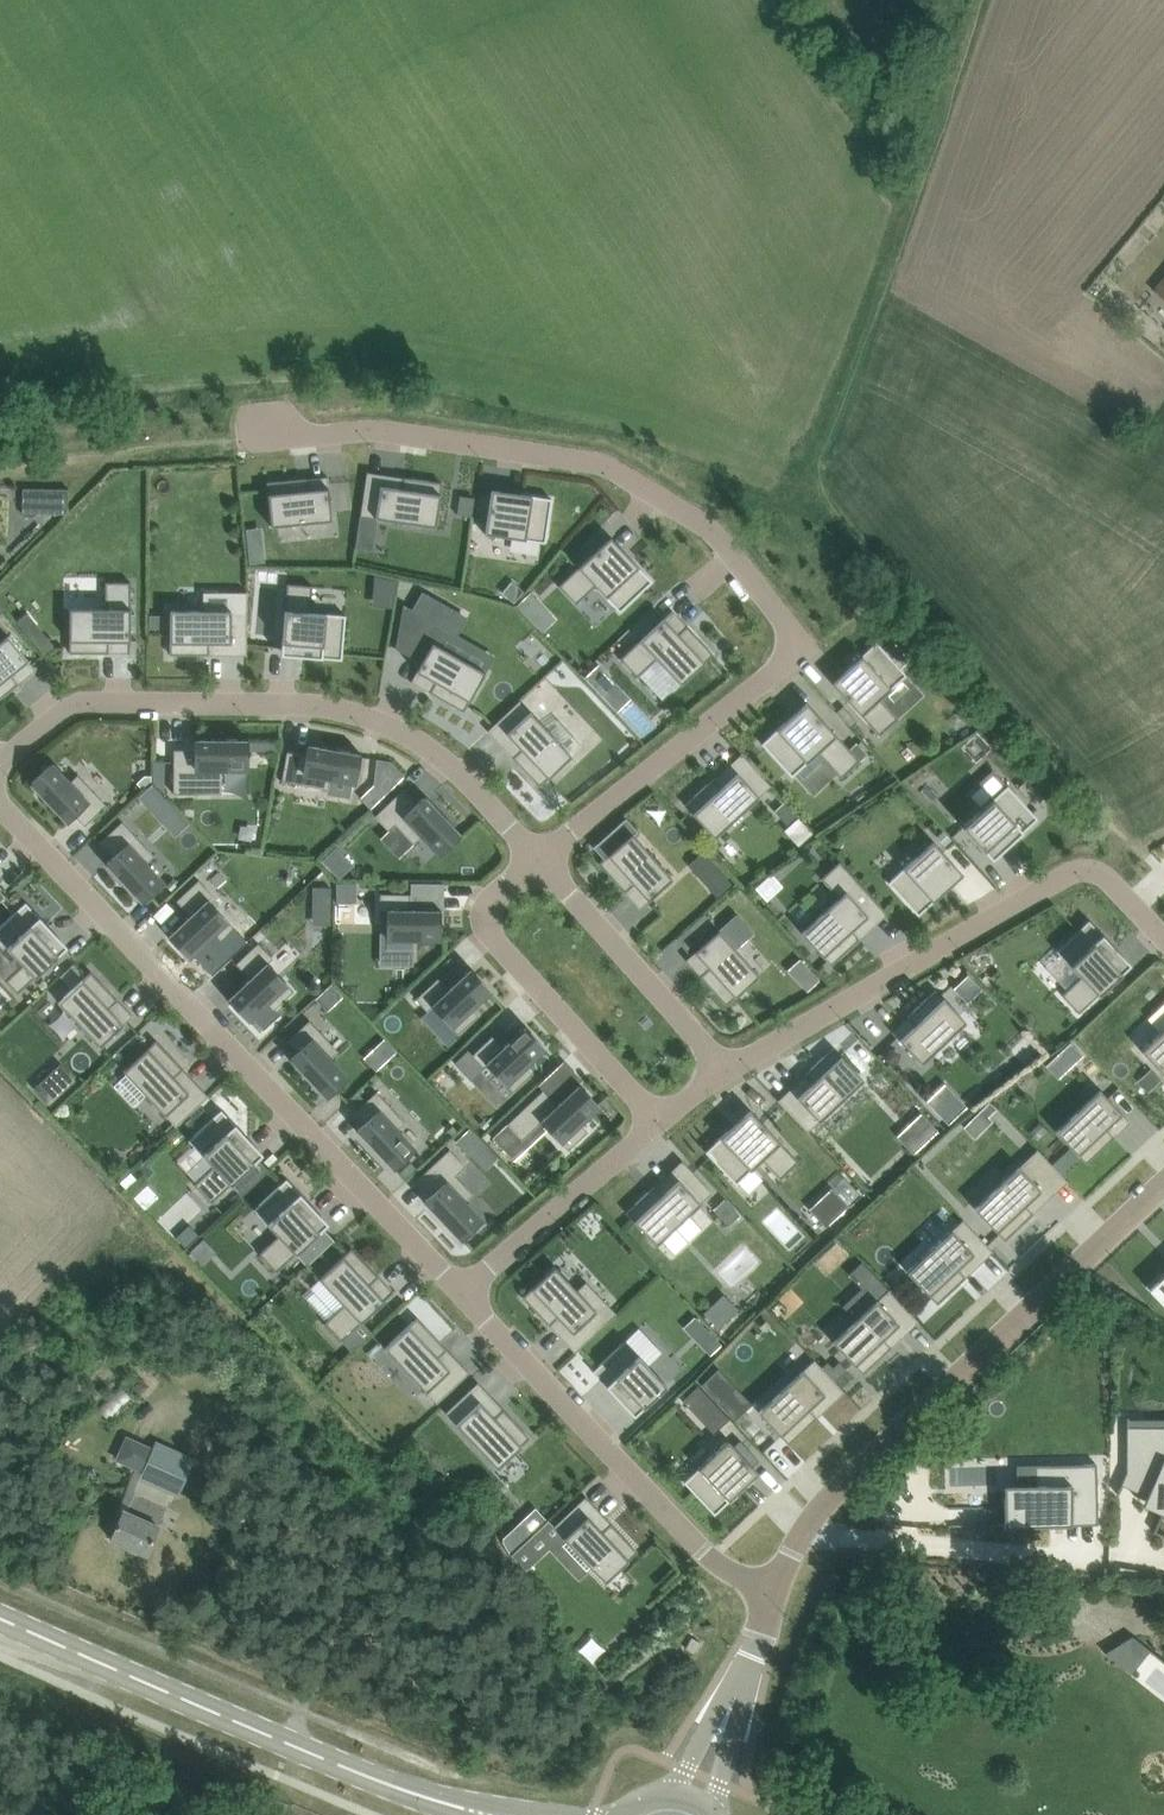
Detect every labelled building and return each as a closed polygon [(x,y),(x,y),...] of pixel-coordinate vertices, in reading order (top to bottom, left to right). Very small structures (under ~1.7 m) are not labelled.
[(1154,290),(1163,299),(1163,278),(1154,290)] [(369,471),(367,471),(360,515),(362,515),(436,526),(443,482),(412,478),(404,477),(403,483),(368,478),(369,471)] [(333,520),(328,475),(326,476),(327,482),(307,484),(306,478),(298,479),(298,478),(267,482),(272,526),(333,520)] [(23,488),(23,511),(68,512),(68,489),(23,488)] [(552,498),(492,489),(485,532),(546,541),(552,498)] [(458,514),(472,516),(475,497),(460,495),(458,514)] [(653,581),(631,558),(610,537),(606,541),(559,585),(576,604),(596,585),(620,611),(653,581)] [(264,548),(249,550),(250,563),(266,562),(264,548)] [(70,652),(101,653),(101,652),(109,652),(109,646),(129,646),(129,653),(131,653),(131,581),(106,581),(106,608),(70,608),(70,652)] [(282,647),(282,653),(312,656),(342,659),(346,615),(311,612),(313,585),(288,583),(282,647)] [(517,584),(509,585),(503,592),(514,602),(524,591),(517,584)] [(517,605),(527,615),(541,602),(531,592),(517,605)] [(245,648),(245,655),(247,655),(247,610),(170,609),(170,654),(201,654),(209,654),(209,648),(245,648)] [(669,615),(674,610),(672,609),(620,658),(638,676),(657,658),(682,684),(714,653),(693,631),(687,625),(683,629),(669,615)] [(162,615),(151,615),(151,627),(162,627),(162,615)] [(54,645),(38,624),(28,632),(44,653),(54,645)] [(13,688),(12,688),(19,683),(15,678),(31,666),(35,671),(36,669),(8,634),(0,641),(0,698),(13,688)] [(907,674),(877,641),(854,662),(832,682),(836,687),(880,735),(899,718),(881,698),(907,674)] [(486,672),(433,642),(411,681),(413,682),(416,676),(433,686),(430,691),(437,695),(437,696),(464,711),(486,672)] [(599,665),(586,676),(597,688),(610,676),(599,665)] [(519,763),(540,786),(573,755),(520,699),(487,730),(489,731),(493,727),(518,753),(513,757),(519,763)] [(807,702),(785,722),(762,743),(792,776),(818,752),(841,777),(860,760),(850,749),(811,707),(807,702)] [(195,738),(194,738),(194,740),(195,740),(195,749),(174,749),(174,793),(222,793),(222,767),(248,767),(248,740),(249,740),(249,738),(249,739),(195,738)] [(867,753),(857,742),(850,749),(860,760),(867,753)] [(308,743),(308,745),(307,754),(288,751),(282,780),(328,789),(330,776),(356,781),(361,755),(362,753),(361,753),(308,743)] [(708,783),(685,804),(715,837),(772,785),(745,756),(742,752),(740,754),(744,758),(745,758),(718,782),(714,778),(708,783)] [(153,783),(162,793),(165,793),(165,761),(153,761),(153,783)] [(69,783),(51,764),(32,782),(31,782),(30,783),(67,822),(67,823),(69,821),(68,821),(75,815),(85,825),(107,805),(78,774),(69,783)] [(385,795),(398,782),(388,772),(375,784),(361,797),(371,808),(385,795)] [(145,774),(137,782),(144,790),(152,782),(152,775),(145,774)] [(1020,789),(1038,808),(1048,799),(1030,780),(1020,789)] [(162,793),(153,783),(139,796),(152,810),(166,797),(162,793)] [(963,826),(993,859),(1038,818),(1008,785),(963,826)] [(418,802),(404,788),(375,815),(389,830),(396,823),(414,843),(423,834),(441,853),(461,834),(461,835),(463,834),(462,833),(462,834),(462,833),(425,795),(425,794),(424,795),(424,796),(418,802)] [(776,809),(789,825),(799,817),(785,801),(776,809)] [(626,817),(593,847),(603,858),(599,862),(620,885),(625,891),(630,887),(643,902),(643,903),(639,906),(640,908),(644,904),(649,900),(673,878),(658,862),(634,834),(638,830),(626,817)] [(154,855),(122,821),(100,842),(114,856),(107,862),(105,863),(106,863),(143,902),(142,902),(143,903),(144,901),(163,882),(145,864),(154,855)] [(937,836),(946,845),(952,839),(943,830),(937,836)] [(889,882),(919,915),(964,873),(934,840),(889,882)] [(355,865),(337,846),(322,860),(340,878),(355,865)] [(887,914),(888,913),(840,860),(821,877),(839,897),(801,932),(831,965),(860,938),(857,935),(856,933),(882,909),(886,913),(887,914)] [(732,882),(722,871),(707,885),(717,896),(732,882)] [(213,894),(199,879),(177,900),(190,914),(168,935),(169,937),(170,936),(188,956),(207,938),(215,946),(235,927),(208,899),(213,894)] [(356,882),(337,882),(336,901),(356,902),(356,882)] [(313,905),(331,905),(331,887),(313,887),(313,905)] [(411,893),(381,893),(381,909),(388,909),(387,948),(414,948),(415,937),(440,937),(441,911),(442,911),(442,909),(441,909),(411,908),(411,893)] [(47,924),(26,901),(0,926),(0,939),(24,964),(6,980),(18,993),(63,951),(68,946),(47,924)] [(691,925),(701,937),(715,924),(705,913),(691,925)] [(1089,919),(1057,950),(1081,975),(1067,990),(1084,1008),(1131,963),(1089,919)] [(687,960),(691,957),(692,956),(705,971),(700,975),(706,981),(706,982),(726,1005),(760,975),(719,929),(690,955),(685,959),(687,960)] [(272,958),(258,942),(236,963),(250,977),(228,998),(227,998),(227,999),(229,1000),(229,999),(248,1019),(266,1001),(274,1009),(294,990),(267,963),(272,958)] [(799,958),(787,965),(799,987),(812,980),(799,958)] [(73,988),(85,976),(73,963),(73,964),(61,975),(73,988)] [(472,968),(471,967),(448,988),(438,977),(416,997),(427,1009),(433,1005),(459,1033),(479,1014),(471,1006),(490,989),(472,969),(472,968)] [(113,1004),(118,999),(112,993),(91,971),(85,976),(73,988),(59,1001),(101,1046),(129,1019),(133,1015),(132,1014),(128,1018),(127,1018),(113,1004)] [(965,1000),(978,986),(963,973),(950,987),(965,1000)] [(318,998),(328,1009),(342,995),(332,985),(318,998)] [(897,1033),(893,1029),(891,1031),(895,1035),(922,1063),(966,1021),(936,989),(913,1010),(914,1010),(908,1016),(912,1020),(897,1034),(897,1033)] [(339,1050),(310,1020),(288,1040),(298,1051),(291,1057),(290,1057),(289,1058),(327,1097),(327,1098),(328,1097),(328,1096),(347,1078),(330,1059),(339,1050)] [(468,1049),(456,1060),(471,1077),(481,1067),(482,1067),(483,1066),(487,1062),(505,1082),(513,1091),(533,1072),(525,1064),(544,1046),(526,1027),(527,1026),(525,1025),(503,1046),(493,1035),(472,1054),(468,1049)] [(1142,1050),(1163,1073),(1163,1029),(1142,1050)] [(208,1094),(204,1098),(203,1099),(179,1073),(179,1072),(183,1068),(177,1062),(178,1062),(156,1040),(124,1070),(177,1126),(205,1099),(209,1095),(208,1094)] [(1084,1054),(1071,1041),(1062,1050),(1075,1063),(1084,1054)] [(834,1046),(811,1068),(805,1074),(810,1078),(784,1103),(783,1102),(779,1098),(778,1099),(782,1103),(808,1131),(864,1079),(834,1046)] [(1141,1078),(1152,1090),(1163,1079),(1152,1068),(1141,1078)] [(581,1083),(580,1082),(579,1082),(579,1083),(557,1103),(544,1089),(508,1123),(523,1138),(542,1120),(569,1149),(588,1130),(580,1121),(599,1104),(580,1084),(581,1083)] [(967,1106),(945,1083),(926,1101),(949,1124),(967,1106)] [(1100,1089),(1056,1131),(1071,1147),(1080,1156),(1086,1163),(1109,1142),(1108,1142),(1114,1136),(1110,1131),(1125,1118),(1129,1123),(1131,1121),(1127,1117),(1109,1098),(1100,1089)] [(395,1132),(406,1122),(377,1091),(366,1101),(357,1109),(355,1111),(365,1122),(358,1129),(358,1128),(356,1129),(357,1130),(394,1169),(396,1168),(395,1167),(413,1150),(395,1132)] [(357,1109),(366,1101),(358,1092),(349,1101),(357,1109)] [(982,1110),(989,1117),(997,1108),(990,1101),(982,1110)] [(214,1165),(194,1184),(212,1202),(264,1153),(222,1109),(189,1139),(214,1165)] [(706,1151),(736,1183),(762,1159),(781,1178),(799,1161),(750,1109),(706,1151)] [(921,1113),(908,1125),(925,1143),(938,1130),(921,1113)] [(468,1154),(470,1152),(482,1140),(470,1127),(456,1141),(468,1154)] [(466,1165),(450,1148),(418,1178),(432,1194),(425,1200),(425,1199),(423,1201),(424,1201),(461,1240),(461,1241),(463,1239),(462,1239),(480,1221),(463,1202),(473,1193),(456,1175),(466,1165)] [(975,1207),(1006,1239),(1007,1238),(1033,1214),(1034,1213),(1029,1208),(1062,1177),(1067,1181),(1068,1180),(1064,1176),(1038,1148),(975,1207)] [(713,1192),(686,1163),(682,1159),(680,1160),(684,1165),(685,1165),(659,1190),(655,1185),(649,1191),(626,1212),(657,1244),(713,1192)] [(131,1171),(121,1181),(126,1187),(137,1178),(131,1171)] [(279,1234),(259,1253),(277,1271),(329,1222),(287,1178),(254,1208),(279,1234)] [(849,1205),(833,1187),(810,1208),(827,1226),(849,1205)] [(741,1215),(725,1198),(714,1208),(730,1225),(741,1215)] [(908,1270),(938,1303),(967,1276),(962,1271),(989,1246),(964,1218),(908,1270)] [(320,1278),(344,1304),(325,1322),(342,1340),(362,1322),(394,1291),(352,1247),(320,1278)] [(578,1346),(574,1350),(575,1352),(579,1348),(617,1313),(603,1298),(594,1307),(578,1290),(579,1290),(577,1289),(555,1266),(523,1296),(544,1319),(544,1318),(550,1324),(554,1320),(579,1346),(578,1346)] [(1146,1293),(1162,1310),(1163,1307),(1163,1275),(1146,1293)] [(1110,1294),(1097,1286),(1091,1297),(1104,1304),(1110,1294)] [(833,1341),(864,1373),(892,1346),(888,1342),(915,1316),(889,1288),(833,1341)] [(705,1311),(719,1327),(739,1308),(724,1292),(705,1311)] [(464,1375),(442,1353),(447,1348),(441,1342),(442,1342),(417,1316),(385,1347),(437,1403),(466,1376),(470,1372),(468,1371),(464,1375)] [(722,1343),(709,1329),(697,1340),(711,1354),(722,1343)] [(635,1415),(667,1384),(625,1340),(616,1348),(593,1371),(635,1415)] [(759,1411),(790,1443),(818,1417),(814,1412),(841,1386),(815,1358),(759,1411)] [(719,1369),(702,1384),(736,1420),(752,1404),(719,1369)] [(475,1387),(479,1382),(478,1381),(445,1411),(498,1467),(531,1437),(509,1414),(503,1409),(499,1413),(475,1387)] [(730,1417),(699,1384),(682,1399),(714,1433),(730,1417)] [(1117,1493),(1119,1494),(1123,1484),(1147,1495),(1143,1504),(1162,1513),(1163,1513),(1163,1425),(1127,1425),(1127,1469),(1117,1493)] [(178,1493),(188,1472),(195,1455),(157,1438),(140,1476),(178,1493)] [(739,1482),(755,1467),(752,1464),(733,1445),(734,1445),(729,1439),(685,1481),(715,1513),(744,1487),(739,1482)] [(740,1439),(734,1445),(733,1445),(742,1453),(752,1464),(759,1458),(740,1439)] [(1017,1484),(1004,1484),(1004,1497),(1004,1505),(1004,1507),(1005,1522),(1005,1524),(1005,1526),(1072,1524),(1072,1516),(1073,1516),(1073,1514),(1094,1514),(1094,1524),(1098,1524),(1097,1486),(1096,1463),(1040,1464),(1041,1483),(1037,1483),(1017,1484)] [(167,1504),(136,1490),(127,1511),(123,1509),(110,1537),(147,1553),(159,1525),(158,1525),(167,1504)] [(582,1501),(587,1497),(585,1495),(553,1526),(606,1582),(638,1551),(617,1528),(617,1529),(611,1523),(606,1527),(582,1501)] [(523,1545),(531,1536),(518,1523),(503,1537),(504,1542),(512,1554),(523,1545)] [(511,1557),(525,1570),(535,1560),(522,1547),(511,1557)] [(1070,1626),(1068,1608),(1033,1612),(1035,1630),(1070,1626)] [(1126,1670),(1145,1647),(1124,1630),(1105,1652),(1126,1670)] [(700,1641),(692,1636),(686,1647),(694,1652),(700,1641)]
